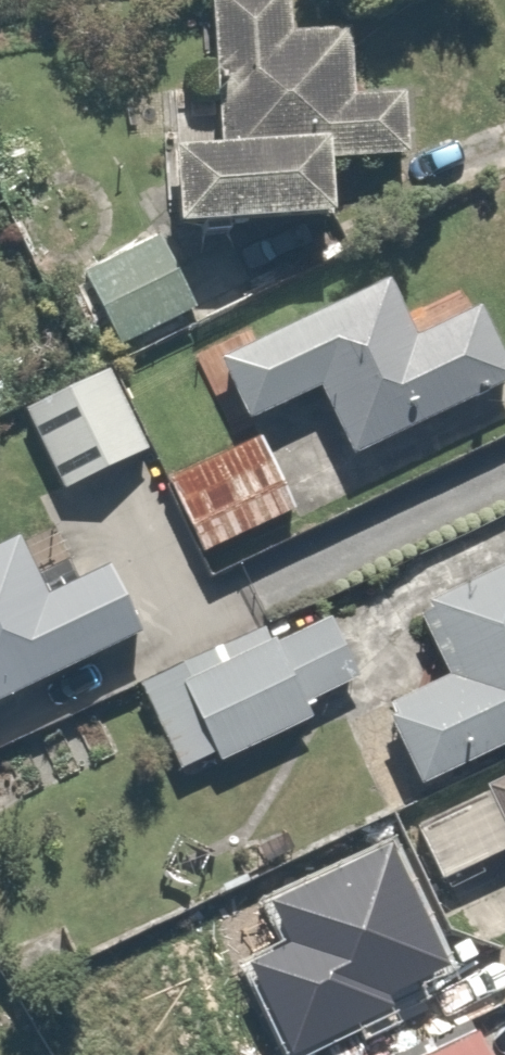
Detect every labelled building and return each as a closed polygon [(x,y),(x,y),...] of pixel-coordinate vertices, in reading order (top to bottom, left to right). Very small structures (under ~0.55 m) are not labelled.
[(295,0),(215,0),(225,150),(181,153),(185,231),(341,220),(338,162),(414,158),(410,95),(358,98),(355,31),(297,34),(295,0)] [(200,311),(164,237),(88,274),(124,348),(200,311)] [(504,389),(504,346),(486,306),(474,311),(466,292),(411,315),(394,280),(222,361),(253,423),(324,390),(359,459),(504,389)] [(152,451),(114,371),(29,411),(68,493),(152,451)] [(300,512),(264,436),(172,481),(206,555),(300,512)] [(24,538),(0,551),(0,706),(147,636),(113,569),(81,584),(72,563),(42,576),(24,538)] [(426,787),(504,750),(504,570),(431,604),(434,612),(423,616),(451,678),(392,705),(397,716),(392,719),(426,787)] [(318,702),(364,681),(335,620),(281,645),(278,642),(274,643),(267,629),(144,687),(183,771),(220,754),(224,765),(317,720),(311,709),(320,705),(318,702)] [(490,788),(504,819),(504,780),(490,788)] [(468,907),(383,946),(427,1035),(504,998),(504,983),(468,907)] [(435,1054),(491,1054),(481,1034),(435,1054)]
